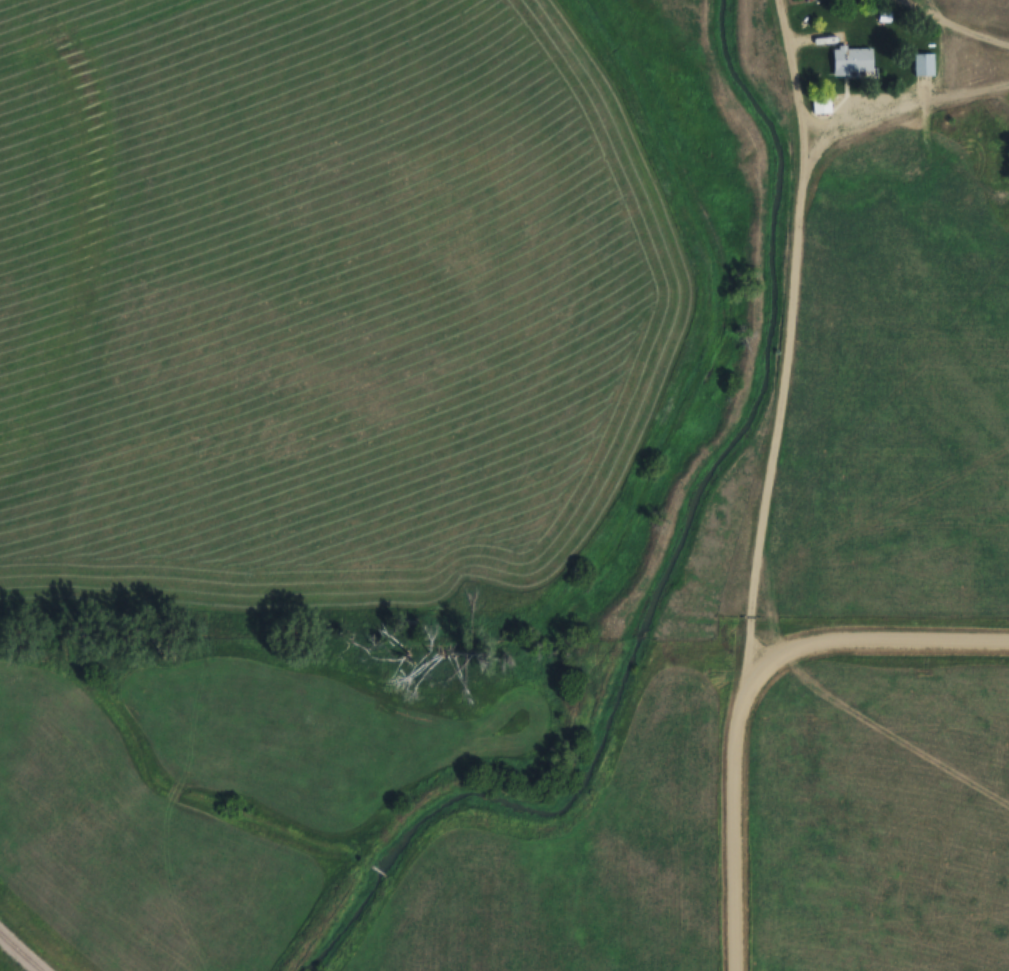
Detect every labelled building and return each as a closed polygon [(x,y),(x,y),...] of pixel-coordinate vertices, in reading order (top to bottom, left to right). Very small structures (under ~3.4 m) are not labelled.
[(829,48),(829,74),(874,75),(874,48),(829,48)] [(935,53),(915,53),(915,75),(935,75),(935,53)]
